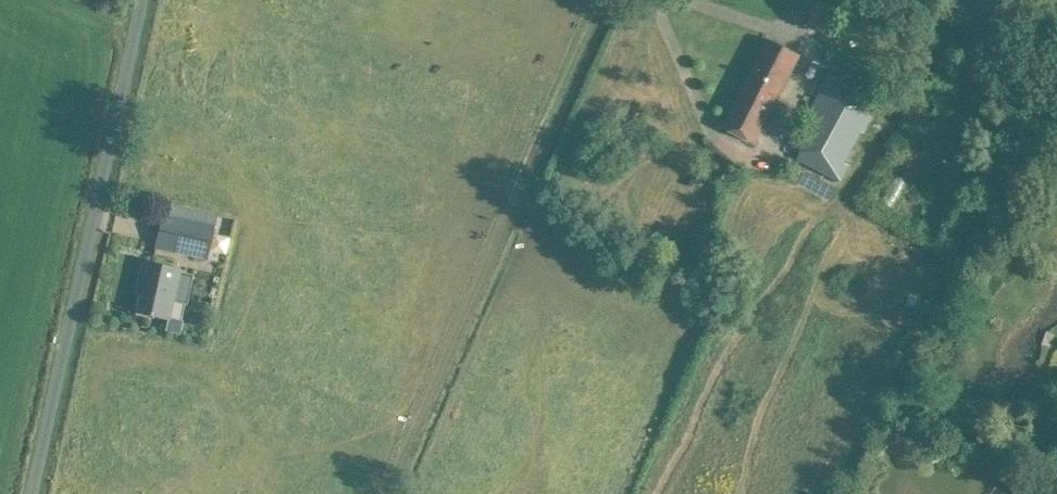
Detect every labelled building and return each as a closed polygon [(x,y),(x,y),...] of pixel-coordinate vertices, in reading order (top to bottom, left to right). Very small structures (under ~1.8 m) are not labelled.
[(799,54),(771,39),(725,128),(754,143),(799,54)] [(820,117),(797,159),(840,182),(849,164),(846,162),(861,132),(864,133),(881,101),(830,74),(814,105),(812,104),(809,110),(820,117)] [(988,75),(982,86),(998,95),(1004,84),(990,76),(988,75)] [(917,120),(926,106),(919,101),(910,115),(917,120)] [(902,179),(888,206),(901,212),(914,185),(902,179)] [(163,214),(155,248),(206,259),(214,225),(163,214)] [(233,258),(236,237),(222,236),(220,256),(233,258)] [(168,318),(179,270),(142,263),(138,283),(142,283),(136,311),(168,318)] [(887,448),(883,452),(883,458),(887,463),(894,462),(898,458),(898,452),(893,447),(887,448)]
